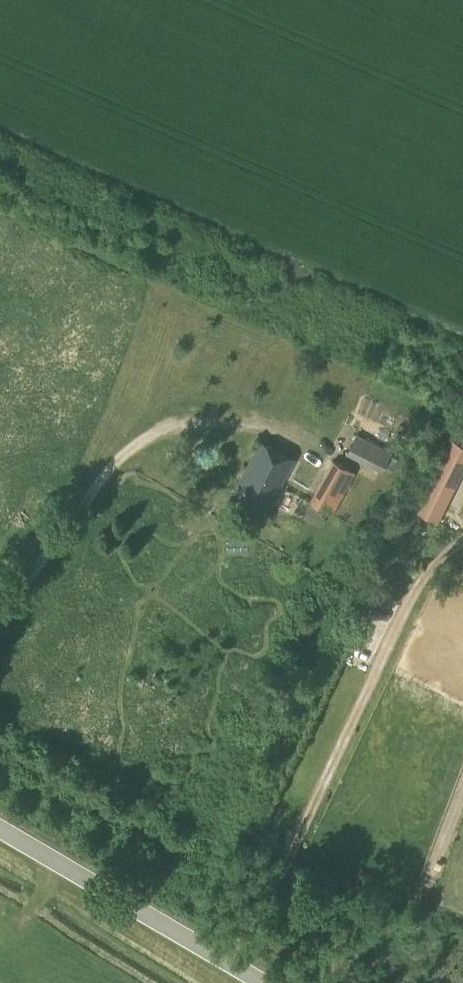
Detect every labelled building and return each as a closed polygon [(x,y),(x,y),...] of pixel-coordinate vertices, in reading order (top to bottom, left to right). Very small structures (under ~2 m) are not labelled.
[(449,437),(442,452),(462,462),(462,444),(449,437)] [(270,508),(293,461),(259,444),(235,490),(270,508)] [(332,515),(355,473),(332,460),(309,502),(332,515)]
